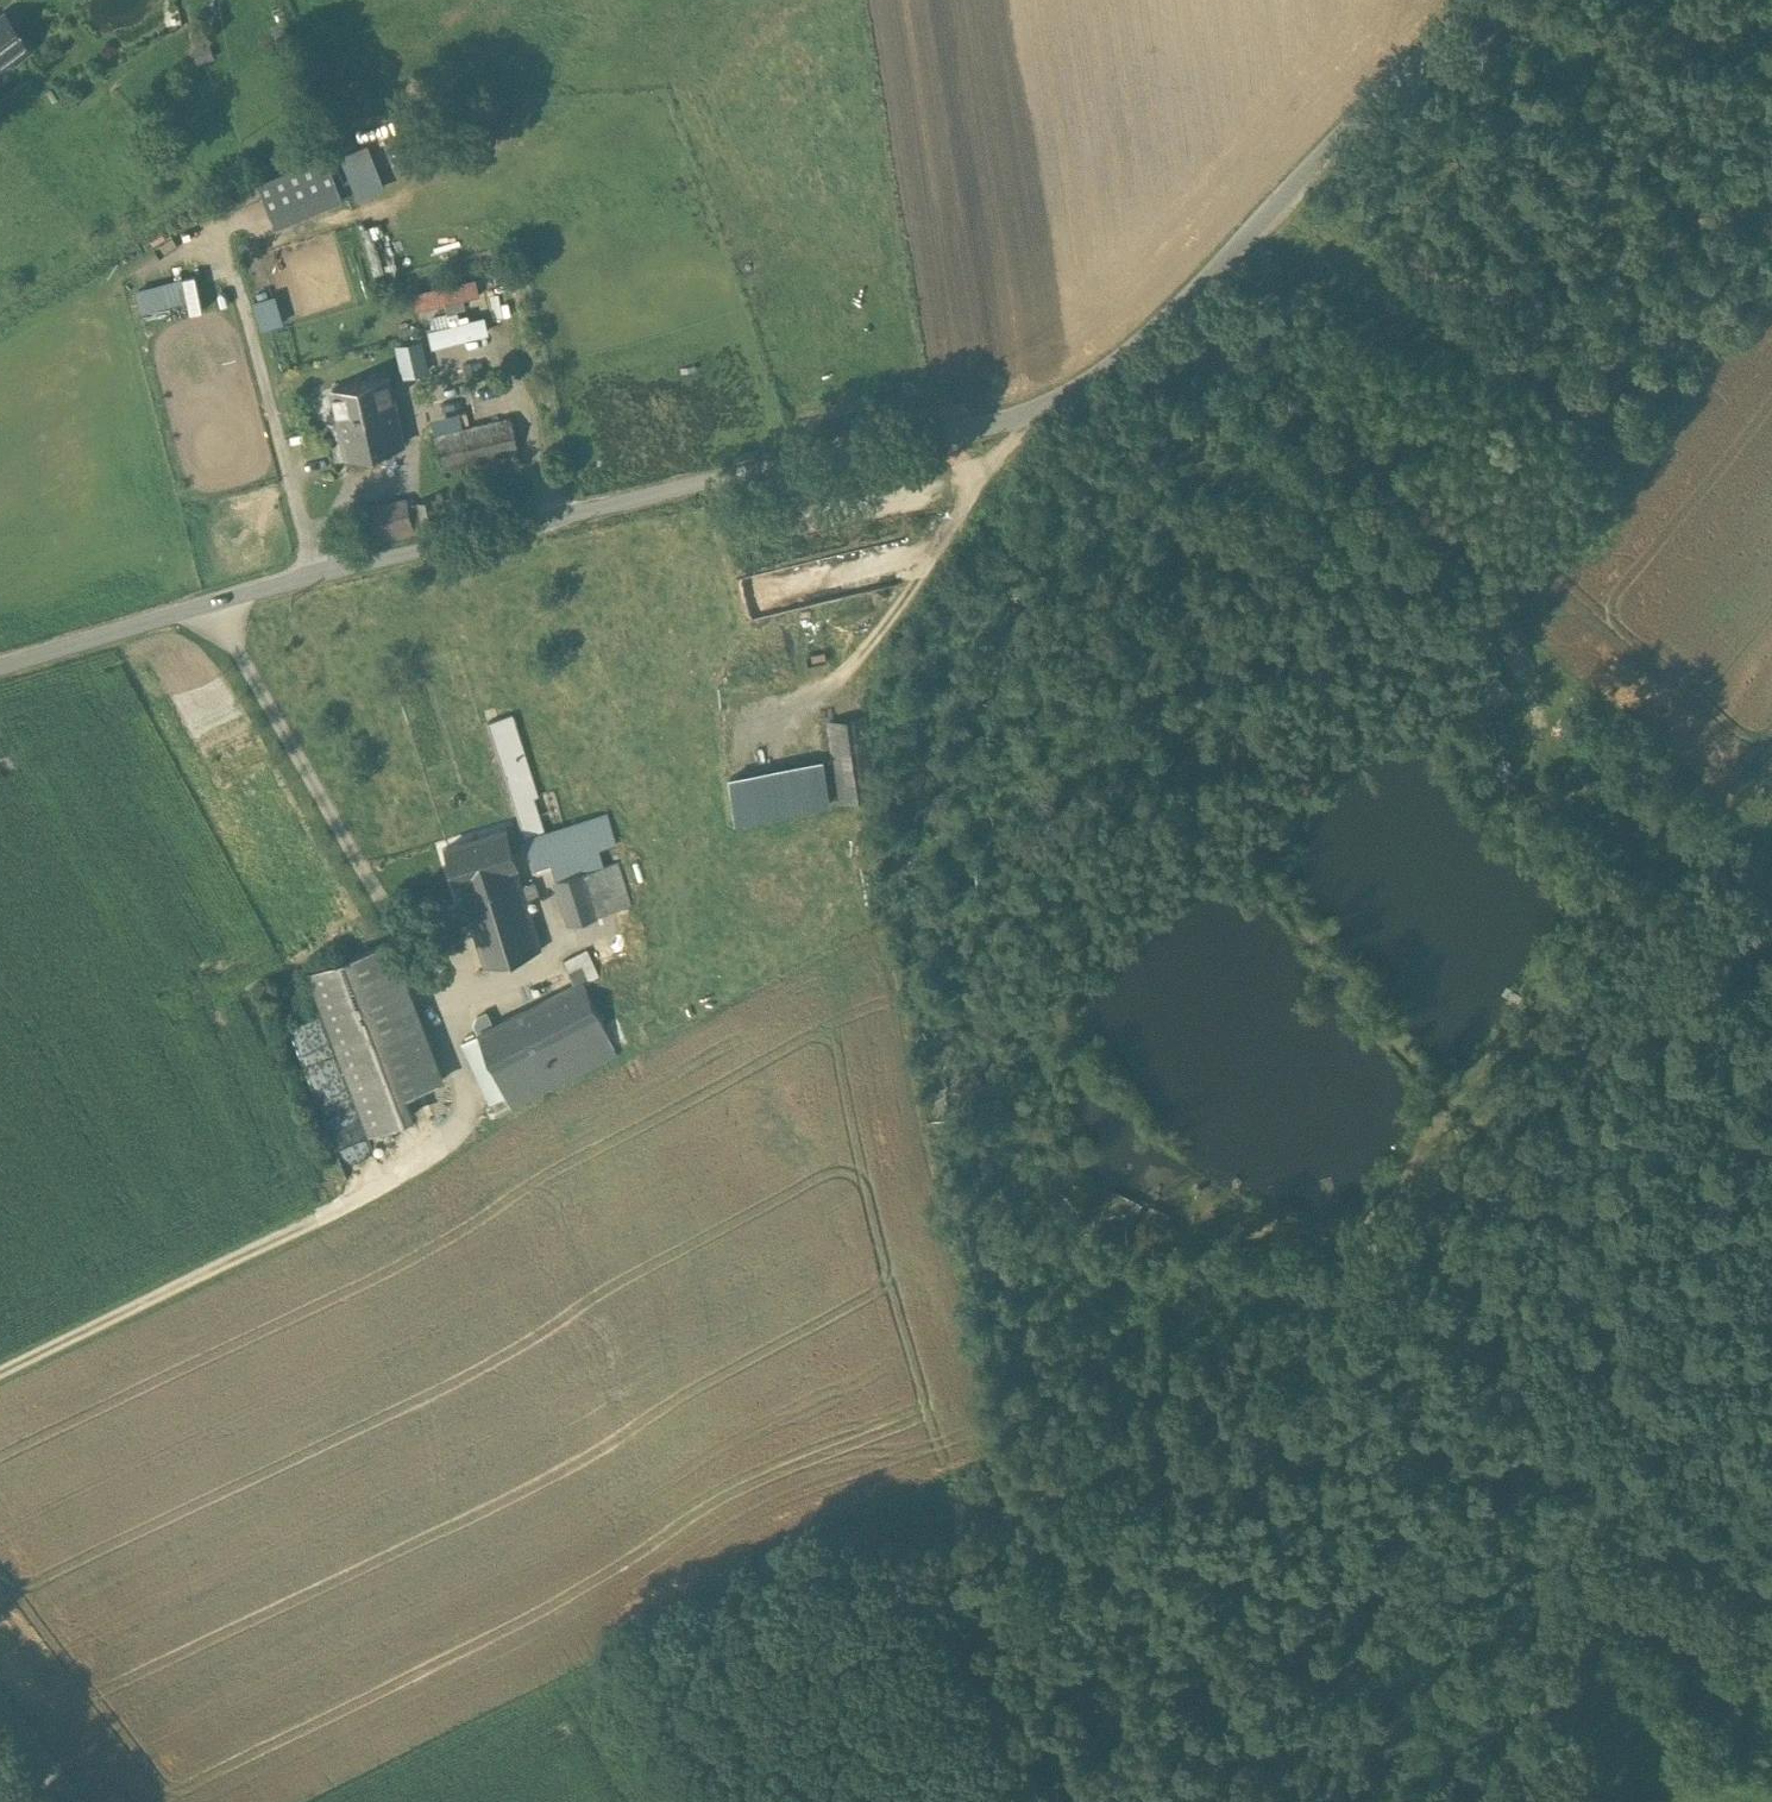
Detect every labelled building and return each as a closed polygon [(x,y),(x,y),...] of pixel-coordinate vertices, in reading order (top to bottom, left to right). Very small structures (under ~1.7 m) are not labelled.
[(0,17),(0,68),(29,48),(4,14),(0,17)] [(372,140),(377,162),(390,159),(384,137),(372,140)] [(340,150),(357,194),(386,183),(369,139),(340,150)] [(258,180),(275,224),(344,196),(326,152),(258,180)] [(184,275),(137,286),(143,310),(190,298),(184,275)] [(260,324),(283,321),(279,292),(256,295),(260,324)] [(389,373),(333,385),(348,454),(404,442),(391,382),(391,381),(389,373)] [(512,415),(436,432),(443,465),(520,448),(512,415)] [(434,496),(420,499),(426,527),(440,524),(434,496)] [(408,497),(360,508),(368,541),(415,530),(409,502),(408,497)] [(420,499),(409,502),(415,530),(426,527),(420,499)] [(539,792),(513,710),(489,718),(536,862),(552,857),(595,845),(617,839),(610,813),(547,830),(535,793),(539,792)] [(826,764),(825,754),(729,766),(735,813),(873,796),(862,711),(829,715),(835,762),(826,764)] [(507,825),(448,843),(459,881),(462,880),(516,863),(518,863),(507,825)] [(595,845),(552,857),(558,874),(584,866),(600,862),(595,845)] [(600,862),(584,866),(598,911),(628,902),(614,858),(600,862)] [(516,863),(462,880),(487,963),(542,946),(526,896),(522,882),(516,863)] [(584,866),(558,874),(572,919),(598,911),(584,866)] [(535,878),(522,882),(526,896),(540,892),(535,878)] [(391,939),(312,969),(372,1128),(414,1113),(405,1090),(427,1082),(443,1076),(391,939)] [(587,946),(564,957),(576,983),(586,979),(600,973),(587,946)] [(576,983),(513,1013),(534,1057),(606,1022),(586,979),(576,983)] [(513,1013),(480,1029),(501,1073),(534,1057),(513,1013)] [(606,1022),(534,1057),(501,1073),(508,1089),(511,1096),(617,1046),(606,1022)]
